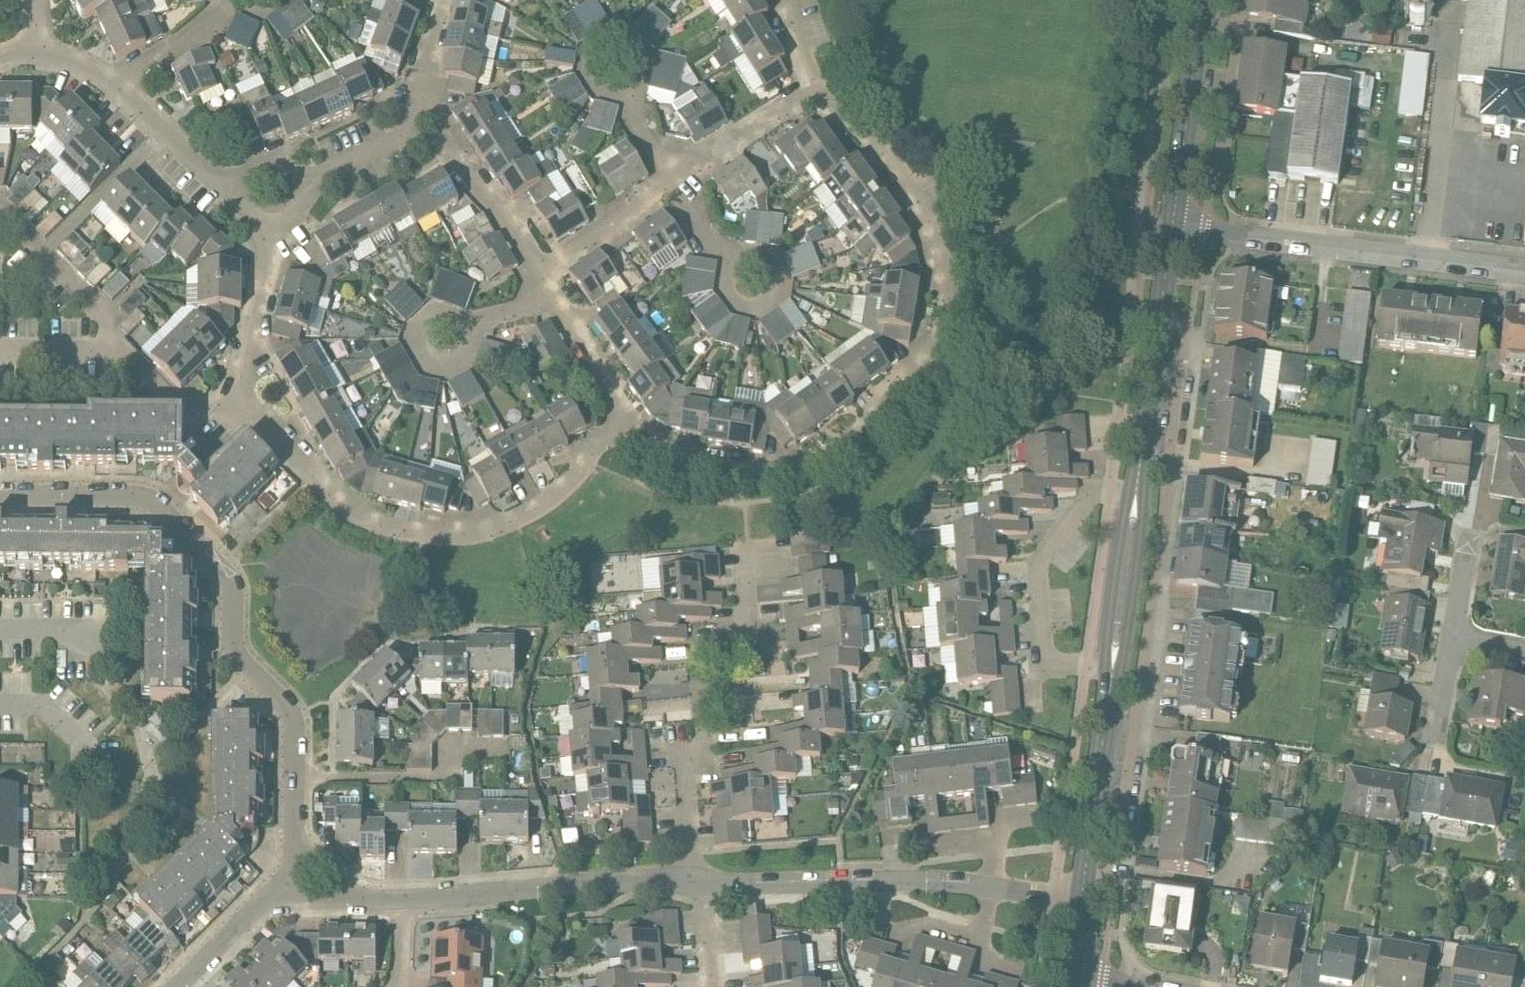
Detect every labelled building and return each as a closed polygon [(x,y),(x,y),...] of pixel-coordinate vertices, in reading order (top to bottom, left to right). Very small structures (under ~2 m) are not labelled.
[(83,22),(96,15),(126,1),(125,0),(73,0),(83,22)] [(107,38),(148,19),(151,17),(145,5),(158,0),(131,0),(126,2),(126,1),(96,15),(107,38)] [(315,20),(299,0),(293,0),(287,5),(304,28),(315,20)] [(327,5),(315,0),(310,12),(317,15),(324,13),(327,5)] [(411,41),(424,7),(408,1),(406,0),(397,0),(394,8),(388,6),(379,30),(411,41)] [(484,38),(484,37),(500,41),(503,27),(487,23),(489,13),(483,12),(486,1),(485,1),(485,0),(458,0),(451,31),(484,38)] [(600,31),(611,25),(595,0),(594,0),(584,6),(600,31)] [(726,12),(745,0),(719,0),(726,12)] [(760,21),(768,15),(758,0),(745,0),(726,12),(738,31),(739,31),(740,32),(759,19),(760,21)] [(1249,22),(1276,25),(1304,30),(1308,0),(1252,0),(1249,22)] [(1467,3),(1457,81),(1485,85),(1524,90),(1524,0),(1447,0),(1467,3)] [(294,36),(304,28),(287,5),(277,12),(294,36)] [(589,38),(600,31),(584,6),(574,13),(589,38)] [(633,30),(643,39),(663,16),(653,8),(633,30)] [(626,9),(623,19),(631,21),(634,10),(626,9)] [(285,44),(294,36),(277,12),(267,20),(285,44)] [(579,45),(589,38),(574,13),(563,20),(579,45)] [(225,42),(236,47),(248,21),(237,15),(225,42)] [(663,16),(643,39),(652,47),(672,24),(663,16)] [(158,40),(148,19),(107,38),(117,60),(158,40)] [(734,63),(735,64),(772,39),(760,21),(759,19),(740,32),(739,31),(738,31),(720,43),(733,64),(734,63)] [(248,21),(236,47),(248,53),(260,26),(248,21)] [(1304,30),(1276,25),(1275,36),(1303,40),(1304,30)] [(372,67),(376,75),(382,70),(398,76),(411,41),(379,30),(371,52),(377,54),(372,66),(371,66),(372,67)] [(450,56),(450,54),(477,61),(478,59),(479,59),(484,38),(451,31),(445,55),(450,56)] [(753,93),(763,87),(764,88),(787,74),(780,63),(785,60),(772,39),(735,64),(753,93)] [(1245,49),(1237,110),(1276,116),(1281,81),(1285,54),(1245,49)] [(206,94),(218,88),(209,68),(216,65),(210,51),(172,68),(188,103),(206,94)] [(547,51),(545,64),(574,67),(576,54),(547,51)] [(230,53),(221,57),(227,68),(235,64),(230,53)] [(655,65),(683,73),(687,61),(658,53),(655,65)] [(450,54),(450,56),(445,78),(450,80),(447,92),(464,95),(466,103),(475,98),(478,85),(484,60),(479,59),(478,59),(477,61),(450,54)] [(1404,55),(1401,80),(1427,83),(1429,58),(1404,55)] [(255,65),(260,76),(268,72),(263,61),(255,65)] [(652,77),(680,85),(683,73),(655,65),(652,77)] [(361,71),(359,67),(336,78),(338,82),(338,83),(339,83),(351,108),(352,108),(373,98),(372,96),(384,91),(376,75),(372,67),(371,66),(361,71)] [(518,74),(507,77),(510,88),(520,85),(518,74)] [(239,95),(262,84),(258,75),(235,86),(239,95)] [(549,91),(556,103),(580,87),(573,76),(556,87),(550,91),(549,91)] [(680,85),(652,77),(648,89),(650,90),(664,94),(676,97),(680,85)] [(556,87),(553,81),(546,85),(550,91),(556,87)] [(1281,81),(1276,116),(1268,177),(1337,186),(1350,90),(1281,81)] [(318,92),(332,123),(354,112),(352,108),(351,108),(339,83),(338,83),(338,82),(318,92)] [(1485,85),(1481,122),(1524,127),(1524,125),(1524,90),(1485,85)] [(263,144),(284,134),(285,133),(275,113),(277,112),(276,111),(265,87),(242,98),(249,114),(260,139),(263,144)] [(556,103),(562,113),(587,97),(580,87),(556,103)] [(693,95),(698,102),(678,115),(695,143),(728,123),(705,87),(693,95)] [(12,132),(12,90),(0,90),(0,132),(12,132)] [(40,116),(40,117),(51,91),(33,91),(33,90),(12,90),(12,132),(33,132),(33,116),(40,116)] [(664,94),(650,90),(648,96),(656,104),(660,105),(664,94)] [(37,141),(37,142),(46,152),(56,143),(55,142),(86,112),(71,97),(64,104),(51,91),(40,117),(34,133),(37,133),(36,139),(37,141)] [(296,102),(311,132),(332,123),(318,92),(296,102)] [(471,144),(500,125),(510,119),(498,101),(499,100),(494,93),(475,98),(466,103),(451,112),(471,144)] [(288,143),(311,132),(296,102),(276,111),(277,112),(275,113),(285,133),(284,134),(288,143)] [(587,131),(599,134),(607,106),(594,103),(587,131)] [(607,106),(599,134),(611,137),(619,109),(607,106)] [(55,142),(56,143),(68,156),(69,156),(70,155),(71,156),(91,136),(92,137),(101,128),(86,112),(55,142)] [(249,144),(260,139),(249,114),(238,119),(249,144)] [(809,166),(809,167),(836,147),(822,127),(817,130),(810,120),(774,146),(782,157),(783,156),(797,174),(809,166)] [(484,164),(513,145),(500,125),(471,144),(484,164)] [(587,131),(582,128),(578,136),(591,143),(595,135),(587,131)] [(68,156),(60,164),(76,180),(106,150),(92,137),(91,136),(71,156),(70,155),(69,156),(68,156)] [(619,158),(599,170),(617,198),(649,178),(626,142),(614,150),(619,158)] [(484,164),(497,184),(501,182),(500,181),(526,165),(525,163),(513,145),(484,164)] [(823,186),(824,186),(831,180),(830,180),(850,166),(849,165),(836,147),(809,167),(823,186)] [(106,150),(76,180),(91,195),(121,165),(106,150)] [(765,193),(767,191),(743,158),(712,180),(732,207),(750,193),(755,200),(756,199),(756,201),(765,194),(765,193)] [(835,206),(872,179),(857,159),(849,165),(850,166),(830,180),(831,180),(824,186),(837,204),(835,206)] [(500,181),(501,182),(513,201),(527,193),(548,179),(554,175),(546,163),(535,170),(529,161),(525,163),(526,165),(500,181)] [(421,186),(438,214),(459,202),(442,174),(421,186)] [(8,201),(17,210),(35,192),(34,191),(41,183),(34,175),(30,179),(24,177),(9,191),(13,195),(8,201)] [(102,206),(116,220),(117,222),(147,192),(132,176),(102,206)] [(557,195),(548,179),(527,193),(537,208),(535,209),(557,244),(589,224),(571,196),(553,208),(548,200),(557,195)] [(835,206),(849,225),(886,198),(872,179),(835,206)] [(416,227),(438,214),(421,186),(401,197),(412,218),(416,227)] [(606,193),(601,186),(595,190),(600,197),(606,193)] [(392,230),(412,218),(401,197),(397,188),(375,201),(392,230)] [(17,210),(30,223),(48,206),(35,192),(17,210)] [(120,247),(131,236),(134,234),(161,206),(147,192),(117,222),(116,220),(104,231),(120,247)] [(756,244),(769,245),(772,216),(765,216),(763,203),(769,199),(765,194),(756,201),(759,215),(760,215),(756,244)] [(896,220),(897,221),(901,218),(886,198),(849,225),(842,230),(855,248),(855,249),(872,236),(873,237),(896,220)] [(391,251),(401,245),(392,230),(375,201),(354,213),(377,251),(388,245),(391,251)] [(134,234),(131,236),(146,251),(151,245),(176,220),(175,220),(161,206),(134,234)] [(671,247),(676,254),(688,246),(663,212),(632,234),(644,250),(652,261),(671,247)] [(36,230),(45,240),(63,222),(54,213),(36,230)] [(376,251),(377,251),(354,213),(333,225),(335,229),(336,229),(350,254),(352,253),(354,257),(355,258),(363,253),(360,248),(371,242),(376,251)] [(141,256),(153,268),(162,265),(172,255),(171,254),(196,229),(195,229),(181,214),(175,220),(176,220),(151,245),(146,251),(141,256)] [(744,243),(756,244),(760,215),(759,215),(746,214),(744,243)] [(484,215),(474,220),(480,231),(489,225),(484,215)] [(772,216),(769,245),(781,247),(784,217),(772,216)] [(458,229),(471,251),(472,252),(497,237),(496,237),(489,225),(480,231),(474,220),(458,229)] [(903,265),(919,261),(916,251),(909,241),(910,240),(897,221),(896,220),(873,237),(872,236),(855,249),(862,258),(876,250),(883,260),(887,257),(895,268),(904,269),(903,265)] [(202,253),(207,258),(207,259),(233,248),(220,235),(216,239),(201,223),(195,229),(196,229),(171,254),(172,255),(186,269),(202,253)] [(345,262),(354,257),(352,253),(350,254),(336,229),(335,229),(315,241),(316,242),(305,249),(314,264),(318,272),(334,282),(351,272),(345,262)] [(65,260),(72,268),(82,257),(81,256),(89,248),(83,242),(74,233),(56,251),(65,260)] [(788,244),(795,238),(792,234),(785,240),(788,244)] [(463,255),(471,268),(478,264),(490,284),(518,268),(499,235),(496,237),(497,237),(472,252),(471,251),(463,255)] [(784,255),(789,267),(817,256),(812,244),(784,255)] [(198,266),(198,286),(241,288),(241,266),(233,266),(233,248),(207,259),(207,266),(198,266)] [(605,319),(623,305),(624,304),(615,292),(615,291),(610,283),(619,277),(599,251),(568,273),(593,307),(595,306),(604,318),(605,319)] [(76,272),(85,281),(103,263),(95,254),(90,258),(86,253),(82,257),(72,268),(76,272)] [(817,256),(789,267),(794,279),(822,268),(817,256)] [(686,272),(715,276),(717,263),(687,259),(686,272)] [(869,301),(882,303),(915,308),(921,272),(919,261),(903,265),(904,269),(895,268),(893,279),(886,278),(884,290),(867,287),(865,299),(866,300),(869,301)] [(103,263),(85,281),(94,290),(112,272),(103,263)] [(328,301),(334,282),(318,272),(314,264),(309,269),(292,265),(283,300),(315,310),(318,299),(328,301)] [(431,299),(443,303),(454,275),(441,270),(431,299)] [(715,276),(686,272),(682,301),(712,293),(715,276)] [(130,284),(121,275),(103,293),(112,302),(130,284)] [(443,303),(454,308),(465,279),(454,275),(443,303)] [(465,279),(454,308),(466,312),(477,284),(465,279)] [(1222,279),(1215,334),(1266,341),(1274,286),(1222,279)] [(395,292),(415,314),(424,305),(404,284),(395,292)] [(209,317),(233,328),(233,309),(241,309),(241,288),(198,286),(198,309),(209,308),(209,317)] [(129,319),(138,310),(147,301),(138,292),(120,310),(129,319)] [(406,323),(415,314),(395,292),(385,302),(406,323)] [(1371,296),(1347,293),(1338,364),(1362,367),(1371,296)] [(692,315),(699,324),(722,307),(715,297),(692,315)] [(1384,298),(1377,348),(1427,354),(1433,304),(1384,298)] [(298,343),(300,343),(303,331),(309,332),(315,310),(283,300),(273,336),(289,340),(290,348),(298,343)] [(910,344),(915,308),(882,303),(869,301),(865,330),(882,339),(883,340),(889,348),(893,342),(910,344)] [(796,334),(807,326),(790,302),(780,310),(796,334)] [(812,307),(803,302),(799,309),(808,314),(812,307)] [(1433,304),(1427,354),(1476,360),(1483,310),(1433,304)] [(610,346),(637,325),(630,315),(633,312),(628,306),(626,309),(623,305),(605,319),(604,318),(595,325),(610,346)] [(699,324),(707,335),(730,317),(722,307),(699,324)] [(138,310),(129,319),(119,328),(128,338),(147,319),(138,310)] [(786,341),(796,334),(780,310),(770,317),(786,341)] [(1501,369),(1524,373),(1524,316),(1508,314),(1501,369)] [(181,330),(181,331),(210,362),(226,346),(220,341),(233,328),(209,317),(204,324),(196,315),(181,330)] [(734,318),(730,317),(714,329),(707,335),(715,344),(734,318)] [(776,348),(777,347),(786,341),(770,317),(760,324),(770,339),(775,345),(776,348)] [(715,344),(731,348),(738,320),(734,318),(715,344)] [(610,346),(624,365),(651,344),(650,343),(658,337),(645,319),(637,325),(610,346)] [(731,348),(744,351),(750,323),(738,320),(731,348)] [(166,346),(196,376),(210,362),(182,333),(176,328),(171,323),(163,331),(172,340),(166,346)] [(526,364),(534,377),(569,356),(551,324),(522,340),(533,360),(526,364)] [(746,342),(744,350),(748,351),(752,335),(748,334),(746,342)] [(775,345),(770,339),(764,342),(769,349),(775,345)] [(850,357),(870,384),(889,370),(889,369),(899,362),(889,348),(883,340),(873,347),(870,343),(850,357)] [(367,348),(374,360),(386,353),(379,341),(367,348)] [(479,354),(507,363),(511,350),(483,341),(479,354)] [(293,389),(323,372),(311,351),(306,353),(300,343),(298,343),(290,348),(276,357),(282,367),(281,368),(293,389)] [(638,384),(656,369),(658,368),(658,369),(666,363),(651,344),(624,365),(637,382),(638,384)] [(196,376),(166,346),(151,361),(181,391),(196,376)] [(374,360),(380,371),(405,356),(399,346),(386,353),(374,360)] [(475,365),(504,374),(507,363),(479,354),(475,365)] [(380,371),(387,382),(412,368),(405,356),(380,371)] [(1304,359),(1281,356),(1277,390),(1300,393),(1304,359)] [(850,357),(831,371),(833,375),(851,399),(851,398),(870,384),(850,357)] [(1215,359),(1208,410),(1249,416),(1256,365),(1215,359)] [(387,382),(393,393),(418,378),(412,368),(387,382)] [(658,368),(656,369),(638,384),(637,382),(629,388),(651,418),(665,408),(672,412),(673,402),(674,402),(673,401),(667,391),(672,388),(658,369),(658,368)] [(304,409),(305,410),(329,396),(329,397),(335,393),(323,372),(293,389),(304,409)] [(473,404),(485,398),(470,372),(459,379),(473,404)] [(833,375),(815,388),(835,416),(854,402),(851,398),(851,399),(833,375)] [(399,403),(406,406),(423,380),(418,378),(393,393),(399,403)] [(463,410),(473,404),(459,379),(448,385),(463,410)] [(789,393),(788,394),(815,431),(835,416),(815,388),(808,379),(789,393)] [(409,407),(422,410),(427,381),(423,380),(406,406),(409,407)] [(422,410),(434,412),(440,384),(427,381),(422,410)] [(674,402),(673,402),(672,412),(665,408),(651,418),(669,429),(681,431),(680,436),(703,440),(705,440),(709,411),(711,411),(713,394),(688,390),(688,391),(683,388),(673,401),(674,402)] [(329,396),(305,410),(304,409),(300,411),(312,433),(342,415),(353,408),(342,389),(335,393),(329,397),(329,396)] [(732,414),(727,449),(764,454),(766,437),(774,436),(769,427),(766,408),(766,406),(765,406),(763,393),(736,389),(733,414),(732,414)] [(766,408),(769,427),(774,436),(784,449),(794,442),(796,445),(815,431),(788,394),(789,393),(788,392),(766,408)] [(583,399),(589,409),(599,404),(593,393),(583,399)] [(565,444),(566,443),(597,425),(583,402),(572,408),(570,403),(548,415),(550,418),(549,418),(550,420),(551,420),(565,444)] [(1208,410),(1201,460),(1249,467),(1256,417),(1249,416),(1208,410)] [(703,440),(703,445),(727,449),(732,414),(711,411),(709,411),(705,440),(703,440)] [(312,433),(324,453),(354,436),(342,415),(312,433)] [(1057,431),(1084,429),(1083,417),(1056,419),(1057,431)] [(524,423),(546,460),(568,447),(566,443),(565,444),(551,420),(550,420),(549,418),(531,429),(526,421),(524,423)] [(0,425),(0,465),(28,465),(28,471),(55,472),(54,465),(117,466),(117,459),(155,460),(155,466),(177,466),(177,474),(196,493),(191,498),(218,526),(233,512),(237,517),(268,487),(264,482),(278,468),(251,439),(206,483),(184,461),(178,461),(178,420),(94,419),(94,426),(0,425)] [(526,471),(546,460),(524,423),(505,434),(526,471)] [(1489,428),(1472,427),(1471,436),(1472,436),(1470,455),(1484,457),(1485,453),(1489,428)] [(1502,442),(1504,431),(1489,428),(1485,453),(1500,456),(1502,442)] [(1027,464),(1066,461),(1066,454),(1086,452),(1084,429),(1057,431),(1058,441),(1025,444),(1027,464)] [(1471,436),(1414,430),(1410,459),(1414,460),(1414,453),(1433,455),(1432,462),(1431,476),(1445,477),(1444,486),(1466,489),(1470,455),(1472,436),(1471,436)] [(367,470),(371,463),(367,456),(375,451),(364,431),(354,436),(324,453),(336,474),(339,473),(345,483),(360,475),(367,470)] [(507,482),(526,471),(505,434),(484,446),(493,461),(505,483),(507,482)] [(1336,443),(1313,440),(1307,488),(1331,490),(1336,443)] [(1502,442),(1500,456),(1492,496),(1524,502),(1524,497),(1524,446),(1502,442)] [(1414,453),(1414,460),(1432,462),(1433,455),(1414,453)] [(466,487),(470,494),(479,509),(512,491),(507,482),(505,483),(493,461),(473,473),(476,479),(466,485),(465,485),(466,487)] [(1029,484),(1076,480),(1076,481),(1088,480),(1087,467),(1067,469),(1066,461),(1027,464),(1029,482),(1029,484)] [(362,496),(396,506),(406,472),(383,466),(382,468),(373,466),(371,463),(367,470),(360,475),(366,480),(362,496)] [(396,506),(421,512),(422,508),(421,507),(429,483),(427,482),(428,478),(406,472),(396,506)] [(429,474),(428,478),(427,482),(429,483),(421,507),(422,508),(445,514),(446,509),(458,512),(462,496),(470,494),(466,487),(465,485),(454,482),(454,480),(429,474)] [(1076,481),(1076,480),(1029,484),(1029,482),(1002,483),(1002,484),(992,485),(993,503),(993,505),(1043,501),(1043,494),(1077,492),(1076,481)] [(1277,484),(1250,480),(1248,497),(1275,501),(1277,484)] [(1200,531),(1230,535),(1231,535),(1237,494),(1194,488),(1190,518),(1183,520),(1181,530),(1185,531),(1199,533),(1200,531)] [(947,495),(935,496),(936,507),(947,507),(947,495)] [(993,505),(993,503),(978,505),(979,525),(1019,522),(1018,516),(1052,513),(1051,500),(1043,501),(993,505)] [(1411,503),(1409,515),(1433,519),(1435,507),(1411,503)] [(30,572),(30,526),(3,526),(3,516),(0,516),(0,565),(16,565),(16,572),(30,572)] [(108,572),(108,532),(108,526),(69,526),(69,516),(57,516),(57,526),(30,526),(30,572),(43,572),(43,565),(82,565),(82,572),(108,572)] [(1387,547),(1383,573),(1419,579),(1424,552),(1438,554),(1439,545),(1438,544),(1441,527),(1382,516),(1378,535),(1381,535),(1380,546),(1387,547)] [(953,527),(955,548),(994,545),(993,537),(1028,534),(1027,521),(1019,522),(979,525),(953,527)] [(1222,588),(1230,535),(1200,531),(1199,533),(1185,531),(1177,585),(1199,588),(1222,591),(1222,588)] [(108,532),(108,572),(129,572),(129,566),(152,566),(151,703),(191,703),(191,682),(197,682),(197,656),(191,656),(191,618),(198,618),(198,591),(191,591),(191,571),(164,571),(164,543),(153,543),(153,532),(108,532)] [(792,548),(820,546),(820,535),(791,537),(792,548)] [(1500,541),(1491,594),(1524,599),(1524,597),(1524,545),(1500,541)] [(828,543),(820,544),(820,546),(820,555),(829,554),(828,543)] [(944,580),(988,576),(987,565),(1006,564),(1005,551),(995,552),(994,545),(955,548),(945,549),(945,556),(948,556),(949,567),(947,578),(944,578),(944,580)] [(793,560),(799,559),(821,557),(821,556),(820,546),(792,548),(793,560)] [(799,559),(800,570),(827,568),(826,556),(821,556),(821,557),(799,559)] [(659,572),(661,592),(661,593),(700,590),(699,582),(719,581),(717,557),(660,562),(660,572),(659,572)] [(805,601),(845,598),(843,577),(828,578),(827,568),(800,570),(801,581),(783,583),(784,596),(804,594),(805,601)] [(939,589),(941,609),(980,606),(980,600),(990,599),(988,576),(944,580),(945,589),(939,589)] [(96,582),(96,591),(105,591),(105,582),(96,582)] [(1222,591),(1199,588),(1195,613),(1230,618),(1234,590),(1222,588),(1222,591)] [(663,611),(663,612),(710,608),(710,609),(722,608),(721,595),(701,597),(700,590),(661,593),(661,592),(643,594),(645,611),(645,613),(663,611)] [(786,622),(846,617),(846,616),(845,598),(805,601),(805,608),(785,610),(786,622)] [(1381,651),(1418,658),(1423,630),(1419,630),(1423,606),(1395,601),(1390,627),(1386,626),(1381,651)] [(1011,624),(1011,616),(1010,603),(999,604),(1000,625),(1011,624)] [(980,606),(941,609),(936,609),(938,630),(977,627),(977,619),(987,618),(986,606),(980,606)] [(636,612),(637,631),(677,629),(676,623),(710,620),(710,609),(710,608),(663,612),(663,611),(645,613),(645,611),(636,612)] [(822,638),(874,634),(874,633),(862,634),(860,615),(846,616),(846,617),(786,622),(788,641),(801,640),(801,633),(822,631),(822,638)] [(940,650),(954,649),(1013,643),(1011,624),(1000,625),(1001,632),(978,634),(977,627),(938,630),(940,650)] [(582,634),(581,625),(571,626),(573,636),(582,634)] [(685,628),(677,629),(637,631),(611,633),(613,653),(613,655),(652,651),(652,650),(652,644),(686,641),(685,628)] [(1209,633),(1192,630),(1180,714),(1197,717),(1197,720),(1211,722),(1211,719),(1229,722),(1242,637),(1224,635),(1224,632),(1209,630),(1209,633)] [(469,677),(491,677),(492,642),(492,634),(482,634),(482,642),(468,641),(468,677),(468,685),(469,685),(469,677)] [(491,677),(515,677),(515,634),(505,634),(505,642),(492,642),(491,677)] [(819,659),(859,655),(875,654),(874,634),(822,638),(823,645),(802,647),(801,640),(788,641),(790,661),(819,659)] [(445,685),(468,685),(468,677),(468,641),(467,641),(467,642),(458,642),(458,649),(444,649),(445,685)] [(1013,643),(954,649),(956,668),(995,664),(994,656),(1014,655),(1013,643)] [(420,685),(445,685),(444,649),(420,649),(420,685)] [(586,655),(588,676),(627,673),(627,666),(661,663),(660,650),(652,650),(652,651),(613,655),(613,653),(594,655),(586,655)] [(395,695),(412,678),(386,652),(369,669),(395,695)] [(812,689),(843,687),(842,675),(861,674),(859,655),(819,659),(820,665),(809,666),(812,689)] [(991,695),(1017,693),(1015,669),(995,671),(995,664),(956,668),(957,686),(990,684),(991,695)] [(378,712),(395,695),(369,669),(352,686),(361,695),(350,704),(351,705),(365,711),(365,710),(371,704),(378,712)] [(627,673),(588,676),(590,707),(621,704),(620,694),(639,692),(638,680),(628,680),(627,673)] [(1368,701),(1372,702),(1372,701),(1394,704),(1398,679),(1372,675),(1368,701)] [(1478,675),(1470,723),(1501,728),(1503,714),(1524,717),(1524,683),(1478,675)] [(805,720),(845,717),(843,687),(812,689),(812,699),(793,701),(794,714),(804,713),(805,720)] [(991,695),(992,706),(1018,704),(1017,693),(991,695)] [(1372,702),(1366,734),(1402,741),(1408,707),(1394,704),(1372,701),(1372,702)] [(569,738),(613,734),(613,728),(623,727),(621,704),(590,707),(560,709),(561,721),(570,720),(571,721),(561,722),(562,737),(569,737),(569,738)] [(992,706),(992,710),(993,715),(993,718),(1019,715),(1018,704),(992,706)] [(338,742),(373,742),(373,718),(365,718),(365,711),(351,705),(351,718),(338,718),(338,742)] [(448,731),(459,731),(459,706),(448,706),(448,713),(447,732),(448,731)] [(459,706),(459,731),(473,731),(473,706),(459,706)] [(922,721),(921,711),(906,713),(908,728),(919,726),(919,722),(922,721)] [(479,738),(492,738),(492,712),(479,712),(479,738)] [(492,712),(492,738),(504,738),(504,712),(492,712)] [(440,739),(447,732),(448,713),(431,713),(422,721),(440,739)] [(152,749),(170,739),(156,715),(138,725),(152,749)] [(780,742),(820,739),(847,736),(845,717),(805,720),(806,728),(771,731),(772,744),(780,743),(780,742)] [(168,937),(169,936),(183,922),(187,927),(203,911),(199,906),(211,893),(216,898),(234,879),(230,875),(244,861),(236,852),(243,844),(243,828),(257,828),(257,808),(263,808),(263,782),(257,782),(257,764),(264,764),(264,741),(257,741),(257,721),(218,721),(217,833),(216,833),(140,908),(168,937)] [(432,747),(440,739),(422,721),(413,730),(413,746),(432,748),(432,747)] [(644,752),(644,745),(643,732),(632,733),(633,753),(644,752)] [(1195,756),(1221,758),(1223,734),(1197,732),(1195,756)] [(571,758),(610,755),(610,748),(620,747),(619,734),(613,734),(569,738),(571,758)] [(794,760),(794,761),(822,759),(820,739),(780,742),(780,743),(781,749),(747,752),(748,765),(756,764),(756,763),(794,760)] [(373,742),(338,742),(338,766),(373,766),(373,742)] [(1058,754),(1027,743),(1024,751),(1055,762),(1058,754)] [(1390,767),(1400,769),(1416,751),(1406,743),(1392,760),(1390,767)] [(407,759),(432,760),(432,748),(413,746),(407,746),(407,752),(407,759)] [(588,776),(646,771),(644,752),(633,753),(634,761),(611,762),(610,755),(571,758),(573,778),(576,778),(588,777),(588,776)] [(1003,808),(1026,806),(1022,778),(1012,779),(1008,752),(988,755),(993,793),(1001,792),(1003,808)] [(1188,757),(1186,755),(1178,754),(1174,757),(1172,767),(1176,770),(1173,790),(1171,792),(1169,804),(1170,807),(1212,813),(1216,813),(1218,797),(1220,796),(1221,783),(1220,781),(1223,762),(1188,757)] [(985,794),(993,793),(988,755),(969,757),(974,795),(977,818),(978,829),(990,827),(985,794)] [(851,768),(860,767),(859,756),(850,757),(851,768)] [(954,797),(974,795),(969,757),(950,759),(954,797)] [(432,760),(407,759),(407,772),(432,772),(432,760)] [(936,800),(954,797),(950,759),(931,761),(936,800)] [(769,782),(796,780),(794,761),(794,760),(756,763),(756,764),(756,771),(722,774),(723,785),(723,786),(769,781),(769,782)] [(940,833),(939,823),(936,800),(931,761),(912,764),(917,802),(925,801),(929,835),(940,833)] [(885,793),(888,822),(889,829),(912,826),(909,803),(917,802),(912,764),(893,766),(896,791),(885,793)] [(1024,769),(1025,778),(1034,777),(1036,792),(1040,792),(1037,767),(1024,769)] [(550,770),(540,771),(541,781),(551,780),(550,770)] [(576,796),(628,792),(627,785),(647,783),(646,771),(588,776),(588,777),(576,778),(577,796),(576,796)] [(1375,811),(1374,818),(1399,822),(1406,781),(1352,772),(1345,813),(1358,815),(1360,808),(1375,811)] [(857,792),(865,774),(852,775),(852,788),(848,793),(857,792)] [(1022,778),(1026,806),(1037,804),(1036,792),(1034,777),(1025,778),(1022,778)] [(1422,816),(1428,779),(1413,777),(1407,814),(1422,816)] [(1504,787),(1449,778),(1442,820),(1496,829),(1504,787)] [(1441,782),(1428,779),(1422,816),(1435,818),(1441,782)] [(771,800),(769,782),(769,781),(723,786),(723,785),(711,786),(712,798),(732,797),(733,803),(771,800)] [(17,812),(17,797),(27,797),(27,789),(0,789),(0,811),(17,812)] [(433,817),(433,855),(457,855),(457,820),(469,820),(469,790),(457,789),(457,817),(433,817)] [(505,792),(505,843),(529,843),(529,820),(545,820),(535,789),(529,789),(529,793),(505,792)] [(545,799),(552,798),(550,789),(543,791),(545,799)] [(481,843),(505,843),(505,792),(482,792),(482,790),(469,790),(469,820),(481,820),(481,843)] [(625,823),(650,821),(648,798),(628,799),(628,792),(576,796),(578,816),(624,813),(625,823)] [(877,824),(888,822),(885,793),(873,794),(877,824)] [(557,799),(548,800),(549,808),(557,807),(557,799)] [(715,837),(741,834),(740,823),(773,821),(771,800),(733,803),(733,811),(713,813),(715,837)] [(828,811),(838,811),(838,800),(828,800),(828,811)] [(337,848),(361,848),(361,825),(362,825),(362,811),(338,811),(338,801),(325,801),(325,826),(337,826),(337,848)] [(74,804),(56,804),(56,813),(74,813),(74,804)] [(361,848),(361,860),(385,861),(385,832),(397,832),(397,805),(385,805),(385,806),(380,806),(380,818),(385,818),(385,823),(362,823),(362,811),(362,825),(361,825),(361,848)] [(409,854),(433,855),(433,817),(410,817),(410,805),(397,805),(397,832),(409,832),(409,854)] [(315,807),(315,815),(324,815),(324,807),(315,807)] [(1212,813),(1170,807),(1167,830),(1163,829),(1159,860),(1162,860),(1161,869),(1207,876),(1207,874),(1204,874),(1207,854),(1210,855),(1214,827),(1210,826),(1212,813)] [(27,833),(27,825),(17,825),(17,812),(0,811),(0,833),(27,833)] [(861,820),(857,815),(852,814),(848,827),(862,826),(861,820)] [(1291,847),(1293,845),(1296,824),(1237,816),(1234,839),(1291,847)] [(967,830),(978,829),(977,818),(966,819),(967,830)] [(626,835),(651,833),(650,821),(625,823),(626,835)] [(950,821),(939,823),(940,833),(951,832),(950,821)] [(608,832),(608,827),(604,824),(598,824),(595,828),(596,833),(600,837),(605,836),(608,832)] [(17,855),(27,854),(27,833),(0,833),(0,855),(17,855)] [(651,833),(626,835),(627,846),(652,844),(651,833)] [(741,834),(715,837),(716,848),(742,846),(741,834)] [(60,842),(61,854),(74,853),(74,841),(60,842)] [(27,876),(27,868),(17,868),(17,855),(0,855),(0,876),(27,876)] [(76,855),(58,855),(58,868),(76,867),(76,855)] [(16,899),(16,898),(28,898),(32,894),(32,886),(27,882),(27,876),(0,876),(0,899),(16,899)] [(237,880),(227,890),(236,900),(246,889),(237,880)] [(107,903),(113,910),(124,899),(118,893),(107,903)] [(1154,895),(1146,948),(1181,953),(1185,925),(1193,926),(1197,901),(1154,895)] [(4,923),(9,927),(22,915),(16,908),(16,899),(0,899),(0,927),(4,923)] [(137,935),(159,957),(167,949),(172,955),(180,947),(169,936),(168,937),(140,908),(134,915),(146,926),(137,935)] [(743,920),(757,918),(756,908),(742,909),(743,920)] [(652,926),(677,924),(676,913),(651,915),(652,926)] [(742,931),(770,929),(768,917),(757,918),(743,920),(741,920),(742,931)] [(63,919),(56,926),(64,935),(72,928),(63,919)] [(646,931),(648,924),(643,919),(637,921),(634,927),(639,933),(646,931)] [(1261,923),(1253,968),(1288,974),(1292,950),(1295,934),(1278,931),(1279,926),(1261,923)] [(621,960),(660,957),(659,949),(679,948),(677,924),(652,926),(653,937),(620,940),(621,960)] [(484,944),(485,944),(485,961),(493,961),(494,943),(495,937),(495,928),(483,927),(483,941),(436,939),(434,979),(450,980),(450,986),(483,986),(484,944)] [(743,943),(771,939),(770,929),(742,931),(743,943)] [(1309,931),(1296,929),(1295,934),(1292,950),(1306,953),(1309,931)] [(319,963),(348,963),(349,931),(320,930),(320,936),(319,961),(319,963)] [(365,963),(365,974),(376,974),(376,931),(349,931),(348,963),(365,963)] [(109,939),(149,978),(156,971),(150,966),(159,957),(137,935),(128,944),(116,932),(109,939)] [(258,934),(252,941),(260,948),(266,942),(258,934)] [(305,964),(308,962),(308,936),(296,936),(296,942),(289,949),(282,942),(274,950),(266,942),(260,948),(295,983),(310,969),(305,964)] [(308,961),(319,961),(320,936),(308,936),(308,962),(308,961)] [(762,972),(802,968),(800,948),(799,948),(798,937),(771,939),(743,943),(745,965),(761,963),(762,972)] [(919,973),(925,951),(928,941),(917,937),(908,970),(901,968),(895,986),(915,986),(919,973)] [(127,986),(129,986),(136,980),(142,985),(149,978),(109,939),(104,944),(116,956),(106,966),(127,986)] [(1354,962),(1367,964),(1371,941),(1359,939),(1357,947),(1354,962)] [(856,968),(868,971),(876,943),(864,940),(856,968)] [(928,941),(925,951),(936,954),(939,944),(928,941)] [(1371,941),(1367,964),(1378,967),(1380,954),(1383,954),(1385,943),(1371,941)] [(1328,942),(1321,981),(1350,986),(1354,962),(1357,947),(1328,942)] [(1429,956),(1427,971),(1438,973),(1443,945),(1425,942),(1422,955),(1429,956)] [(901,968),(892,966),(897,949),(876,943),(868,971),(878,974),(874,986),(895,986),(901,968)] [(74,951),(69,946),(62,953),(67,958),(74,951)] [(295,983),(260,948),(254,954),(262,962),(255,969),(272,986),(291,986),(295,983)] [(951,958),(962,962),(963,962),(966,951),(954,948),(951,958)] [(955,986),(967,986),(976,954),(966,951),(963,962),(962,962),(955,984),(956,984),(955,986)] [(1375,986),(1424,986),(1427,971),(1429,956),(1422,955),(1398,951),(1397,957),(1383,954),(1380,954),(1378,967),(1375,986)] [(96,986),(127,986),(106,966),(94,954),(79,969),(96,986)] [(1452,986),(1482,986),(1486,960),(1457,955),(1452,986)] [(58,956),(50,963),(46,966),(52,972),(63,961),(58,956)] [(660,957),(621,960),(623,977),(623,979),(669,975),(669,976),(681,975),(680,962),(660,964),(660,957)] [(1482,986),(1511,986),(1515,964),(1486,960),(1482,986)] [(555,975),(554,967),(544,967),(545,975),(555,975)] [(830,984),(830,983),(804,986),(802,968),(762,972),(763,979),(746,981),(747,986),(797,986),(819,985),(830,984)] [(79,969),(73,975),(85,986),(96,986),(79,969)] [(255,969),(247,977),(239,969),(233,974),(245,986),(272,986),(255,969)] [(937,979),(919,973),(915,986),(935,986),(937,979)] [(233,974),(227,981),(233,986),(245,986),(233,974)] [(669,976),(669,975),(623,979),(623,977),(596,980),(596,986),(670,986),(669,976)] [(1009,982),(987,975),(983,986),(1008,986),(1009,982)] [(956,984),(955,984),(937,979),(935,986),(955,986),(956,984)]
